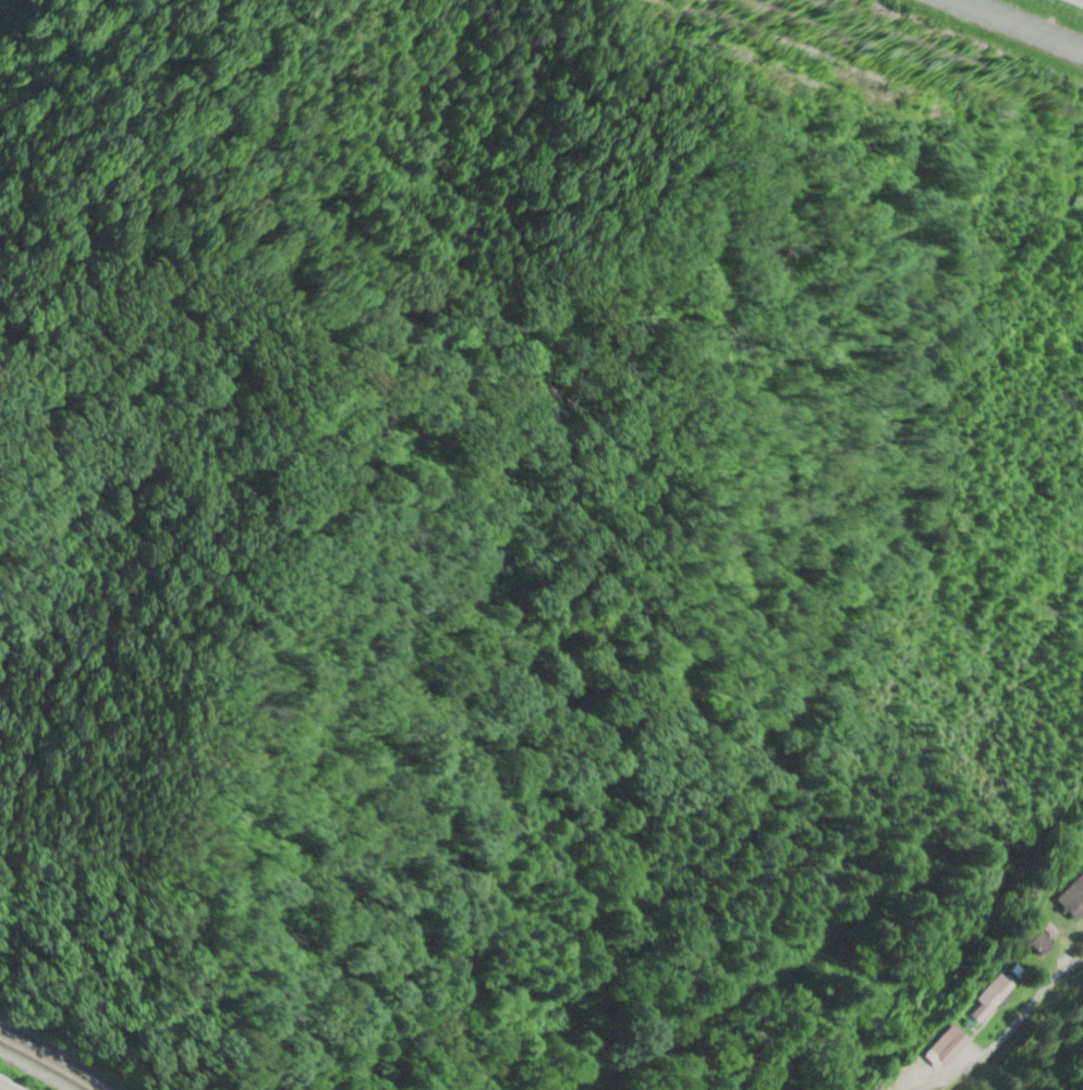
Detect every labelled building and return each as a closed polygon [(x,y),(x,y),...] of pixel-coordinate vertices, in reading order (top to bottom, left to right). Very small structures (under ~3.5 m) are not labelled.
[(1071,923),(1082,911),(1082,867),(1049,901),(1071,923)] [(1051,946),(1029,924),(1016,937),(1038,959),(1051,946)] [(1012,987),(996,971),(968,1000),(974,1006),(965,1015),(975,1025),(1012,987)] [(967,1042),(949,1026),(923,1052),(941,1069),(967,1042)]
